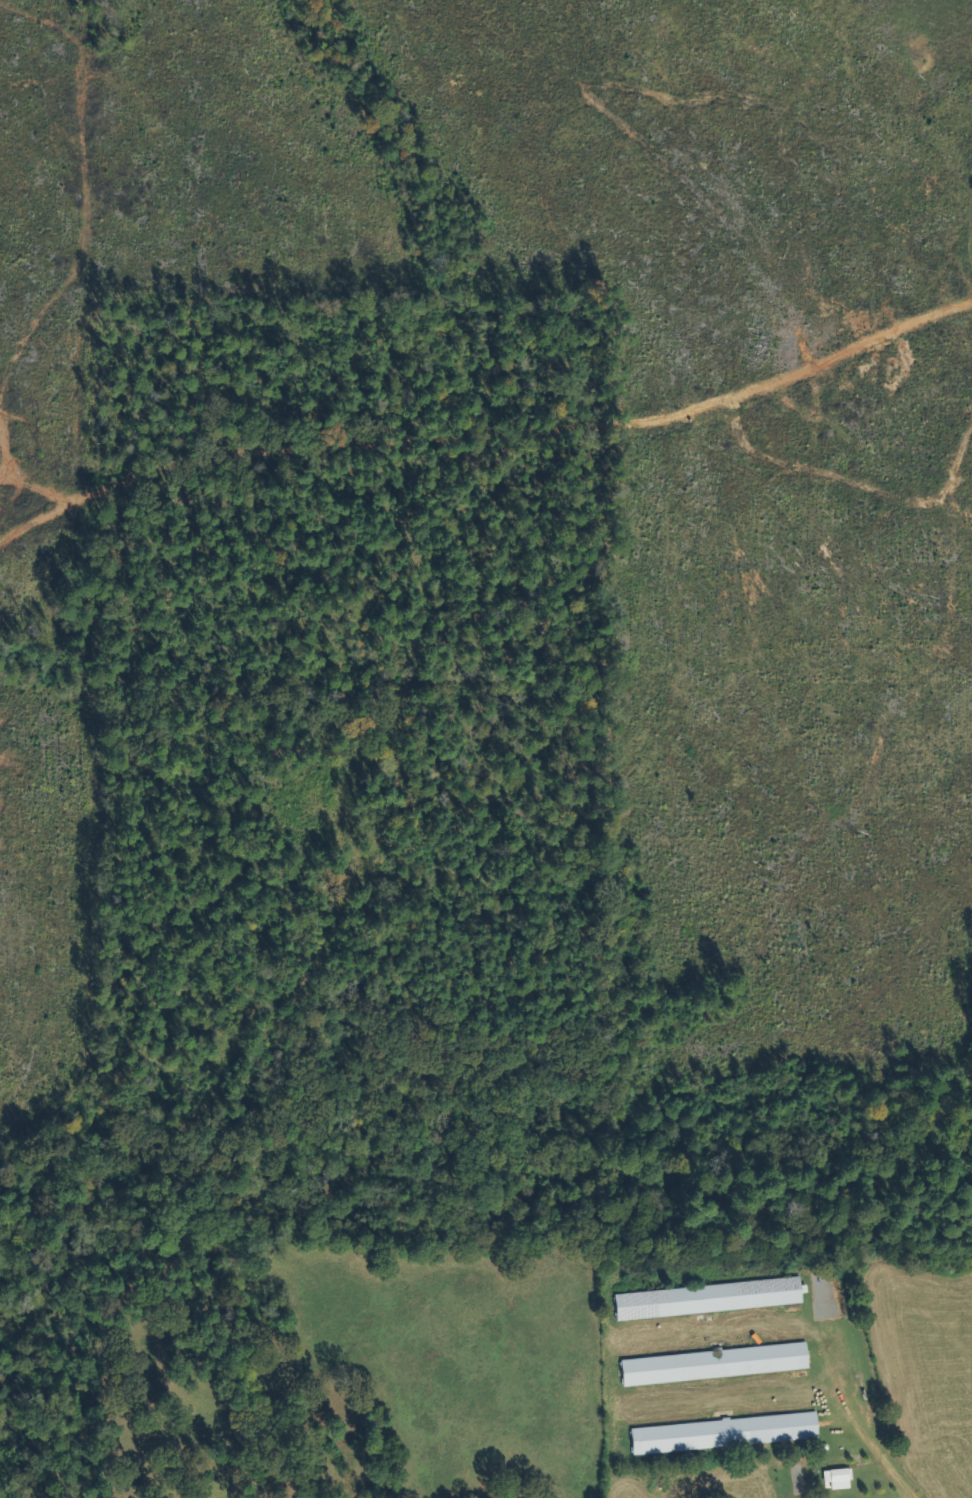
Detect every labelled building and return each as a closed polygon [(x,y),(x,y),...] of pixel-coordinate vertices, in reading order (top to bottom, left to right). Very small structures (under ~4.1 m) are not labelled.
[(806,1306),(805,1294),(810,1293),(809,1286),(804,1286),(803,1279),(617,1294),(619,1321),(806,1306)] [(623,1360),(625,1388),(812,1371),(809,1343),(623,1360)] [(822,1441),(820,1414),(633,1428),(635,1455),(822,1441)] [(834,1490),(854,1490),(853,1470),(827,1471),(827,1484),(834,1483),(834,1490)]
